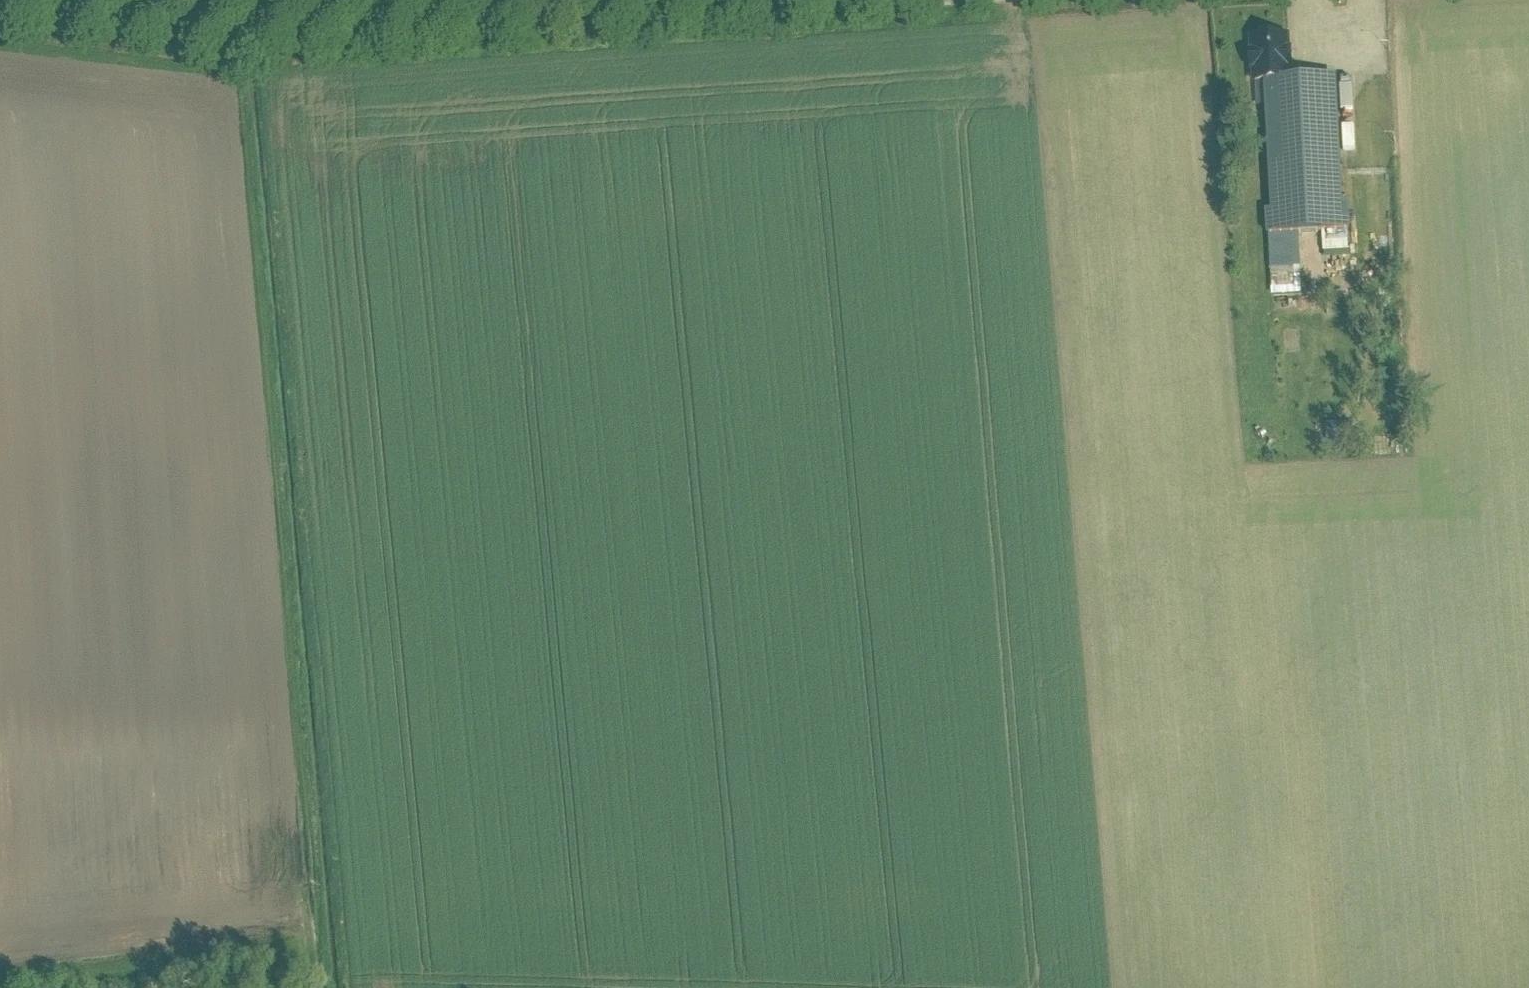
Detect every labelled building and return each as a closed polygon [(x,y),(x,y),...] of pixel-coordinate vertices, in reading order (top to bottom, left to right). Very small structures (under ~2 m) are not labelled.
[(1272,220),(1273,244),(1359,239),(1358,208),(1349,208),(1342,84),(1272,88),(1279,220),(1272,220)]
